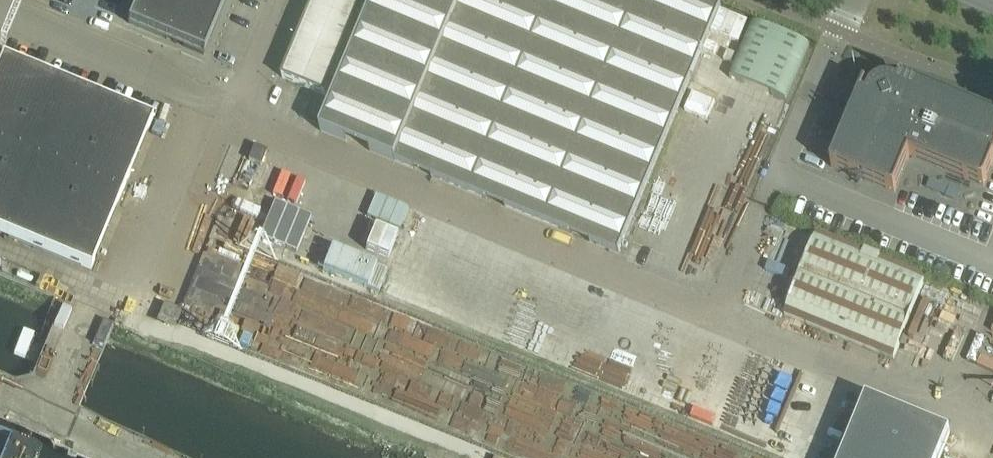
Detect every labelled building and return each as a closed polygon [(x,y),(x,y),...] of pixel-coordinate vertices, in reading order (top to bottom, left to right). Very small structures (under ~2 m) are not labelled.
[(128,24),(166,40),(167,41),(204,56),(227,0),(139,0),(128,24)] [(619,254),(722,5),(710,0),(353,0),(354,1),(353,1),(350,0),(315,0),(283,78),(335,100),(322,132),(619,254)] [(91,272),(153,122),(3,60),(0,66),(0,235),(91,272)] [(861,96),(855,111),(832,167),(895,194),(910,157),(984,187),(992,166),(992,117),(901,79),(899,85),(896,84),(892,83),(888,82),(884,82),(880,84),(876,86),(873,88),(871,91),(869,95),(867,99),(861,96)] [(249,161),(261,166),(267,152),(255,147),(249,161)] [(347,193),(335,226),(358,235),(371,202),(347,193)] [(377,205),(359,250),(382,258),(399,214),(377,205)] [(280,250),(306,261),(315,239),(290,228),(280,250)] [(784,315),(894,360),(927,278),(880,259),(881,257),(865,251),(865,253),(817,233),(784,315)] [(380,292),(389,269),(334,247),(325,269),(380,292)] [(429,247),(411,292),(449,307),(467,261),(429,247)] [(476,266),(457,311),(497,328),(516,283),(476,266)] [(537,347),(554,297),(527,288),(510,338),(537,347)] [(562,333),(550,329),(543,353),(583,363),(594,319),(567,312),(562,333)] [(951,434),(867,399),(843,457),(941,457),(951,434)]
